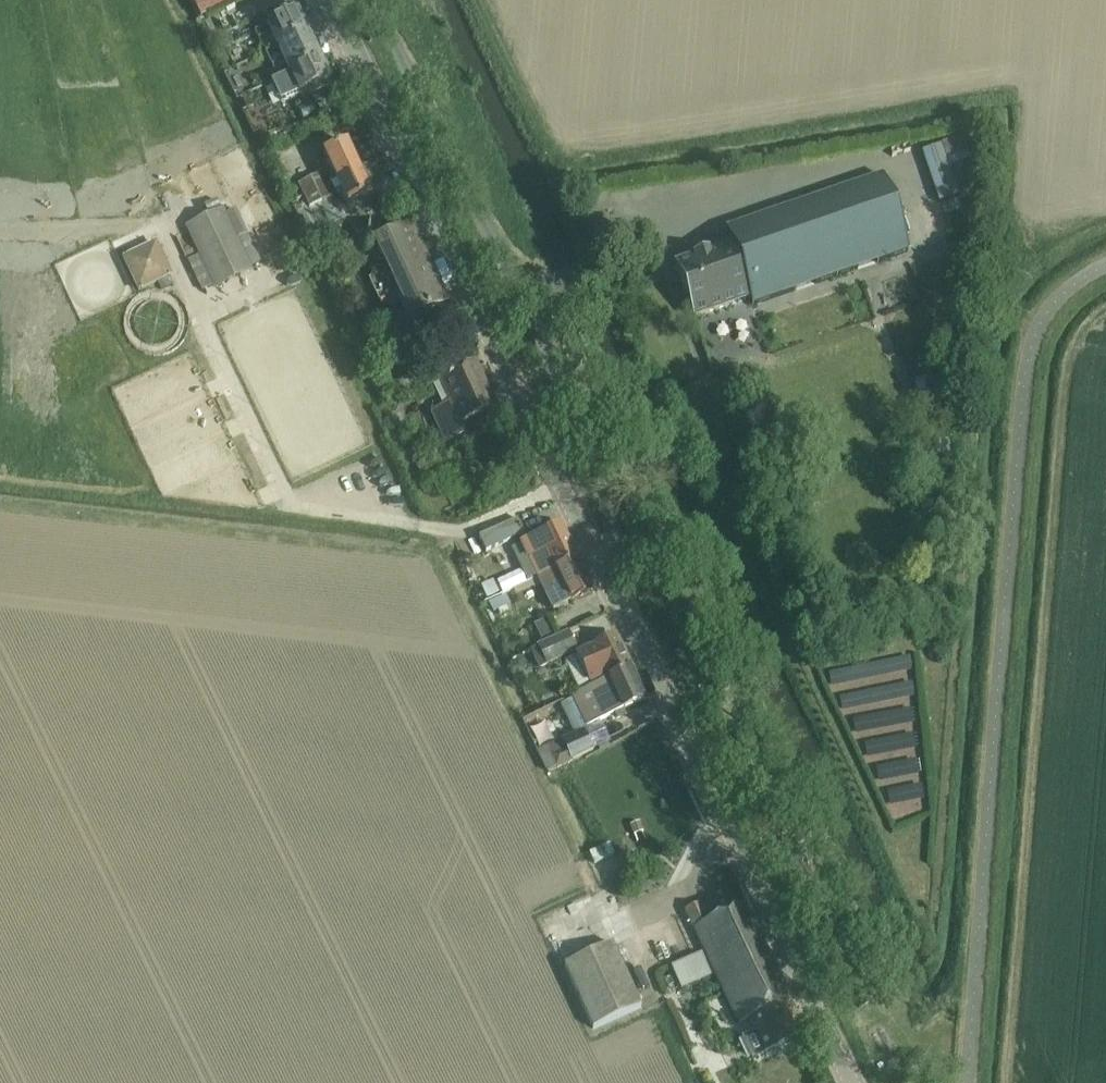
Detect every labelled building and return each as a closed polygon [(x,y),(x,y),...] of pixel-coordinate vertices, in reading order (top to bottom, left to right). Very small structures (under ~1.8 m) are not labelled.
[(192,3),(200,20),(232,5),(230,0),(199,0),(192,3)] [(274,24),(266,27),(267,29),(275,47),(276,49),(276,50),(294,42),(310,35),(299,12),(295,2),(269,14),(274,24)] [(254,5),(231,16),(232,18),(236,27),(238,26),(260,16),(254,5)] [(232,18),(219,24),(225,37),(240,30),(238,26),(236,27),(232,18)] [(294,42),(276,50),(288,75),(322,60),(310,35),(294,42)] [(278,81),(271,84),(275,93),(281,105),(299,96),(299,97),(309,92),(330,83),(332,81),(322,60),(288,75),(288,76),(286,77),(278,81)] [(303,125),(292,130),(294,134),(305,129),(303,125)] [(274,132),(268,134),(272,142),(278,139),(274,132)] [(323,157),(335,182),(360,170),(348,146),(323,157)] [(360,170),(335,182),(348,209),(379,194),(371,177),(364,180),(360,170)] [(335,198),(324,174),(298,186),(309,210),(335,198)] [(731,248),(676,267),(695,320),(750,301),(751,301),(754,311),(907,256),(879,176),(725,231),(731,248)] [(225,213),(188,231),(186,231),(199,258),(188,263),(203,294),(214,289),(214,290),(253,271),(251,269),(260,264),(235,211),(226,215),(225,213)] [(407,321),(445,304),(411,229),(376,245),(400,298),(397,299),(407,321)] [(122,262),(139,297),(174,279),(156,245),(122,262)] [(465,423),(495,409),(476,366),(439,383),(450,405),(430,414),(445,446),(470,435),(465,423)] [(407,453),(399,457),(405,469),(413,465),(407,453)] [(479,539),(486,554),(524,536),(517,521),(479,539)] [(512,551),(526,580),(532,577),(534,581),(579,559),(563,526),(539,537),(539,538),(522,546),(512,551)] [(571,604),(595,593),(579,559),(534,581),(538,579),(554,612),(571,604)] [(494,582),(481,588),(487,601),(500,595),(494,582)] [(505,597),(489,605),(493,614),(497,612),(506,608),(510,607),(505,597)] [(569,634),(531,654),(540,672),(578,652),(569,634)] [(565,665),(579,694),(592,688),(608,680),(630,670),(616,640),(593,650),(594,652),(565,665)] [(563,741),(537,754),(536,754),(547,775),(594,752),(585,733),(646,705),(633,676),(630,670),(608,680),(592,688),(579,694),(579,695),(572,699),(573,702),(561,707),(574,735),(575,737),(563,742),(563,741)] [(548,707),(537,685),(530,688),(541,711),(548,707)] [(666,988),(678,982),(683,991),(714,976),(738,1027),(750,1022),(765,1055),(806,1036),(791,1003),(790,1003),(745,908),(710,924),(701,906),(685,914),(703,954),(660,975),(666,988)] [(614,946),(565,968),(593,1031),(642,1009),(614,946)]
